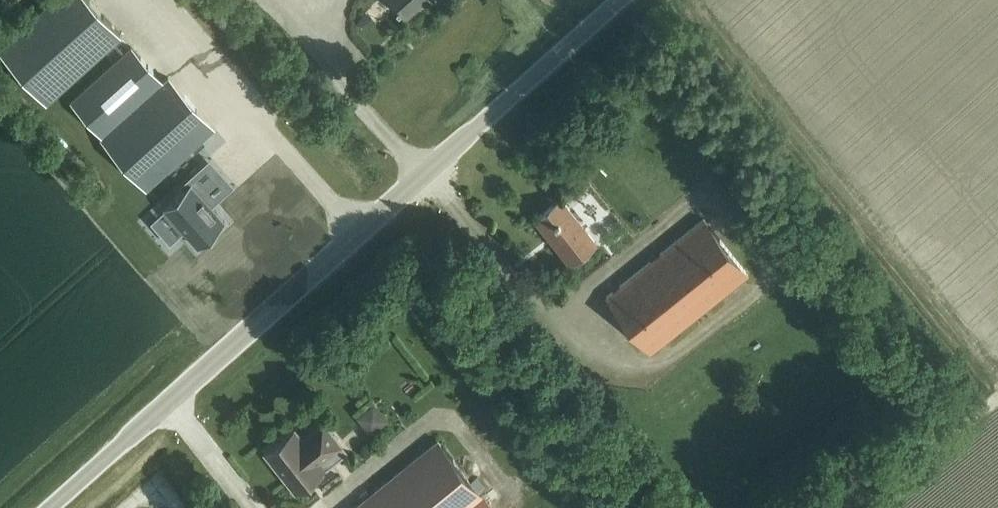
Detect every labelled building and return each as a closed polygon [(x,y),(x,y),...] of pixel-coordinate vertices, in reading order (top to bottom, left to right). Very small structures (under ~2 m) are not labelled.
[(121,35),(90,0),(52,0),(0,46),(0,51),(46,103),(121,35)] [(406,16),(424,0),(391,0),(406,16)] [(375,16),(361,19),(366,36),(379,32),(375,16)] [(71,101),(102,136),(163,82),(131,47),(71,101)] [(146,188),(190,150),(212,130),(214,128),(168,77),(163,82),(102,136),(101,138),(146,188)] [(198,246),(225,222),(190,184),(163,208),(198,246)] [(570,265),(596,244),(560,199),(534,220),(570,265)] [(651,352),(748,275),(703,219),(606,297),(651,352)] [(364,423),(378,412),(372,405),(358,416),(364,423)] [(305,437),(307,439),(302,443),(293,431),(266,452),(297,491),(324,470),(319,464),(341,446),(323,423),(305,437)] [(482,497),(437,441),(354,507),(468,507),(482,497)] [(468,507),(491,507),(482,497),(468,507)]
